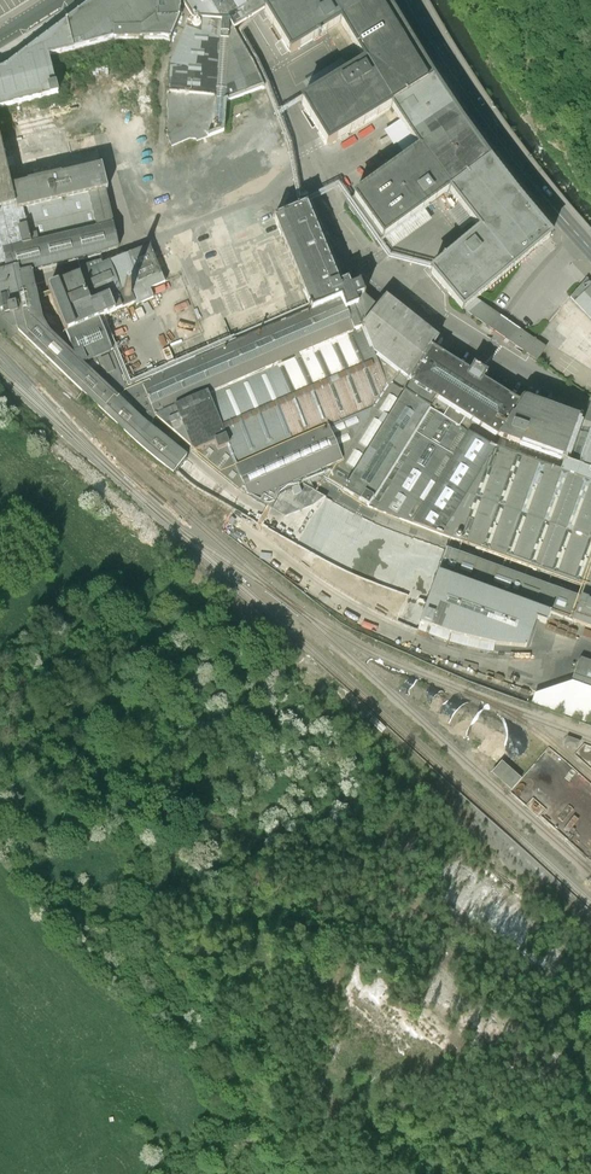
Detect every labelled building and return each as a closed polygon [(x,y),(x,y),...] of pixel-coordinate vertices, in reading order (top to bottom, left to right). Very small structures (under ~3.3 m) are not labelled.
[(5,68),(0,70),(0,109),(1,109),(3,109),(3,108),(10,106),(10,107),(13,106),(20,104),(20,105),(22,104),(29,102),(31,102),(31,101),(38,99),(38,100),(41,99),(48,97),(48,98),(50,97),(57,95),(59,95),(49,57),(60,55),(61,55),(61,54),(84,49),(86,48),(98,45),(99,45),(100,45),(100,44),(111,41),(111,42),(113,42),(113,41),(114,41),(115,41),(124,41),(125,41),(128,41),(129,41),(150,40),(150,41),(152,41),(152,40),(163,40),(168,42),(168,43),(170,43),(179,21),(181,0),(96,0),(5,68)] [(182,5),(191,19),(192,20),(221,22),(222,21),(223,22),(224,22),(228,22),(229,23),(230,23),(231,24),(236,33),(265,12),(265,11),(258,0),(190,0),(182,5)] [(265,11),(265,12),(290,54),(333,28),(338,36),(332,40),(335,46),(344,40),(352,53),(343,59),(346,64),(353,60),(358,68),(301,103),(328,146),(391,107),(433,80),(434,80),(421,59),(408,38),(395,14),(386,0),(258,0),(265,11)] [(189,20),(189,21),(171,64),(169,92),(168,91),(167,92),(167,135),(172,146),(190,139),(196,139),(197,141),(208,137),(224,131),(226,102),(262,89),(262,90),(264,89),(263,86),(253,64),(236,33),(231,24),(230,23),(229,23),(228,22),(224,22),(223,22),(222,21),(221,22),(192,20),(191,19),(190,19),(190,20),(189,20)] [(433,80),(391,107),(419,149),(353,197),(383,238),(449,190),(480,230),(431,272),(463,310),(464,310),(476,300),(551,236),(519,199),(489,160),(460,120),(433,80)] [(16,206),(12,186),(0,137),(0,210),(16,206)] [(85,169),(12,186),(16,206),(17,211),(105,190),(106,191),(108,190),(102,165),(100,166),(87,169),(85,169)] [(17,211),(16,211),(24,245),(113,224),(106,191),(105,190),(17,211)] [(339,284),(307,206),(306,205),(275,218),(274,218),(274,219),(276,224),(311,309),(312,310),(341,298),(346,313),(354,309),(361,326),(377,306),(365,295),(360,283),(351,287),(348,280),(339,284)] [(0,210),(0,237),(6,270),(9,285),(23,282),(21,274),(27,272),(26,271),(20,247),(24,246),(24,245),(16,211),(17,211),(16,206),(0,210)] [(113,224),(24,245),(24,246),(20,247),(26,271),(29,271),(30,271),(31,271),(96,256),(118,248),(119,247),(113,224)] [(99,263),(92,265),(91,265),(84,267),(69,272),(69,273),(68,274),(70,278),(49,286),(48,287),(66,332),(76,356),(78,359),(114,392),(128,387),(99,317),(108,313),(109,313),(121,307),(121,308),(136,301),(137,303),(136,303),(137,304),(138,304),(138,303),(154,297),(150,288),(165,282),(166,282),(151,246),(150,245),(149,246),(125,256),(124,256),(101,265),(101,263),(100,263),(99,263)] [(23,282),(9,285),(6,270),(0,271),(0,305),(1,309),(9,307),(10,313),(15,312),(18,328),(138,441),(157,457),(174,470),(187,455),(173,444),(183,437),(174,429),(163,436),(150,425),(156,414),(155,412),(148,410),(144,420),(130,406),(128,406),(114,393),(114,392),(78,359),(76,356),(48,330),(42,319),(31,271),(30,271),(29,271),(26,271),(27,272),(21,274),(23,282)] [(589,280),(572,298),(590,317),(590,282),(589,280)] [(401,390),(407,379),(500,438),(520,445),(565,460),(580,418),(528,399),(526,398),(524,398),(522,400),(520,404),(483,380),(486,376),(486,377),(488,374),(473,365),(471,367),(472,368),(469,372),(432,349),(438,339),(438,338),(437,337),(385,296),(377,306),(361,326),(387,389),(389,388),(388,387),(391,385),(393,386),(400,390),(401,390)] [(578,466),(565,460),(520,445),(500,438),(407,379),(401,390),(400,390),(393,386),(391,385),(388,387),(389,388),(387,389),(361,326),(354,309),(346,313),(341,298),(312,310),(311,309),(239,339),(237,340),(195,357),(195,358),(128,387),(114,393),(128,406),(130,406),(135,405),(148,410),(155,412),(156,414),(174,429),(183,437),(195,447),(196,448),(225,436),(235,463),(244,484),(241,485),(235,495),(238,497),(239,498),(233,507),(230,513),(257,528),(256,531),(272,546),(296,565),(323,585),(349,601),(417,634),(419,629),(448,640),(493,652),(496,644),(525,647),(536,620),(546,623),(550,613),(590,629),(590,603),(589,603),(590,601),(581,597),(451,550),(423,540),(415,537),(414,538),(389,529),(374,522),(362,516),(355,513),(346,507),(335,501),(314,489),(311,482),(323,477),(344,490),(352,495),(361,501),(369,506),(427,528),(455,538),(585,586),(590,588),(590,431),(578,466)] [(476,300),(464,310),(538,361),(546,348),(476,300)] [(335,501),(346,507),(352,495),(344,490),(335,501)] [(362,516),(369,506),(361,501),(355,513),(362,516)] [(451,550),(455,538),(427,528),(423,540),(451,550)] [(585,586),(581,597),(590,601),(589,603),(590,603),(590,588),(585,586)] [(579,661),(572,681),(536,692),(532,701),(586,721),(588,716),(590,717),(590,663),(579,661)] [(525,774),(506,757),(494,771),(572,839),(590,819),(590,820),(590,782),(550,746),(525,774)]
